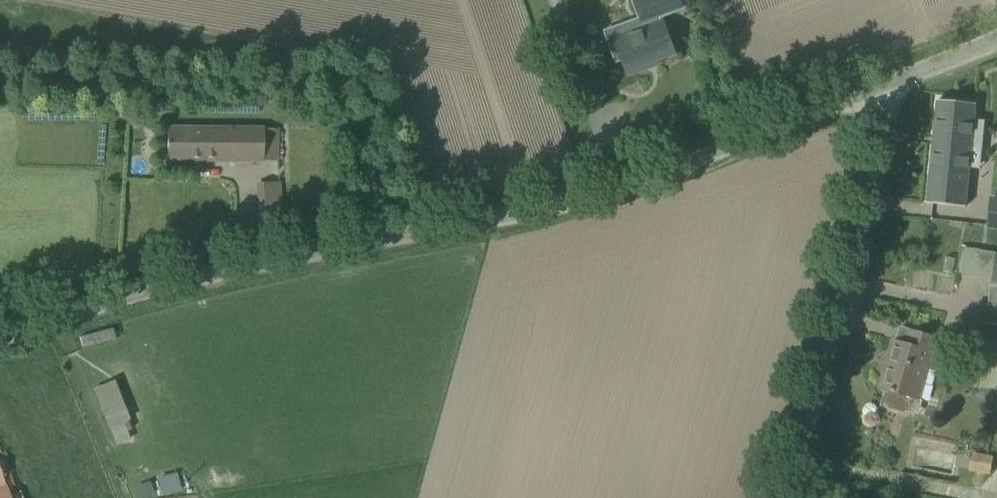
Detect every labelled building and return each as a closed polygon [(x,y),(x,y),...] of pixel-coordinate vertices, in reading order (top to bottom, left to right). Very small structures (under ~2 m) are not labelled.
[(664,20),(662,20),(661,16),(684,8),(682,0),(635,0),(643,21),(627,27),(629,32),(610,39),(618,60),(622,58),(629,75),(648,68),(646,64),(676,53),(664,20)] [(929,203),(966,207),(970,167),(971,157),(978,157),(982,124),(974,123),(975,120),(976,104),(938,100),(928,203),(929,203)] [(278,128),(167,128),(167,161),(263,162),(263,161),(277,161),(278,128)] [(281,221),(279,184),(258,186),(261,222),(281,221)] [(989,311),(996,313),(996,257),(989,311)] [(989,311),(985,338),(978,385),(996,388),(996,313),(989,311)] [(881,388),(887,390),(882,405),(906,412),(910,396),(918,399),(927,366),(930,367),(938,337),(910,329),(906,343),(894,340),(881,388)] [(128,420),(130,419),(114,381),(96,388),(115,435),(127,430),(127,432),(132,430),(128,420)] [(969,470),(991,474),(994,455),(972,451),(969,470)] [(0,471),(0,497),(9,497),(0,471)] [(11,490),(14,497),(24,497),(21,487),(18,488),(11,490)]
